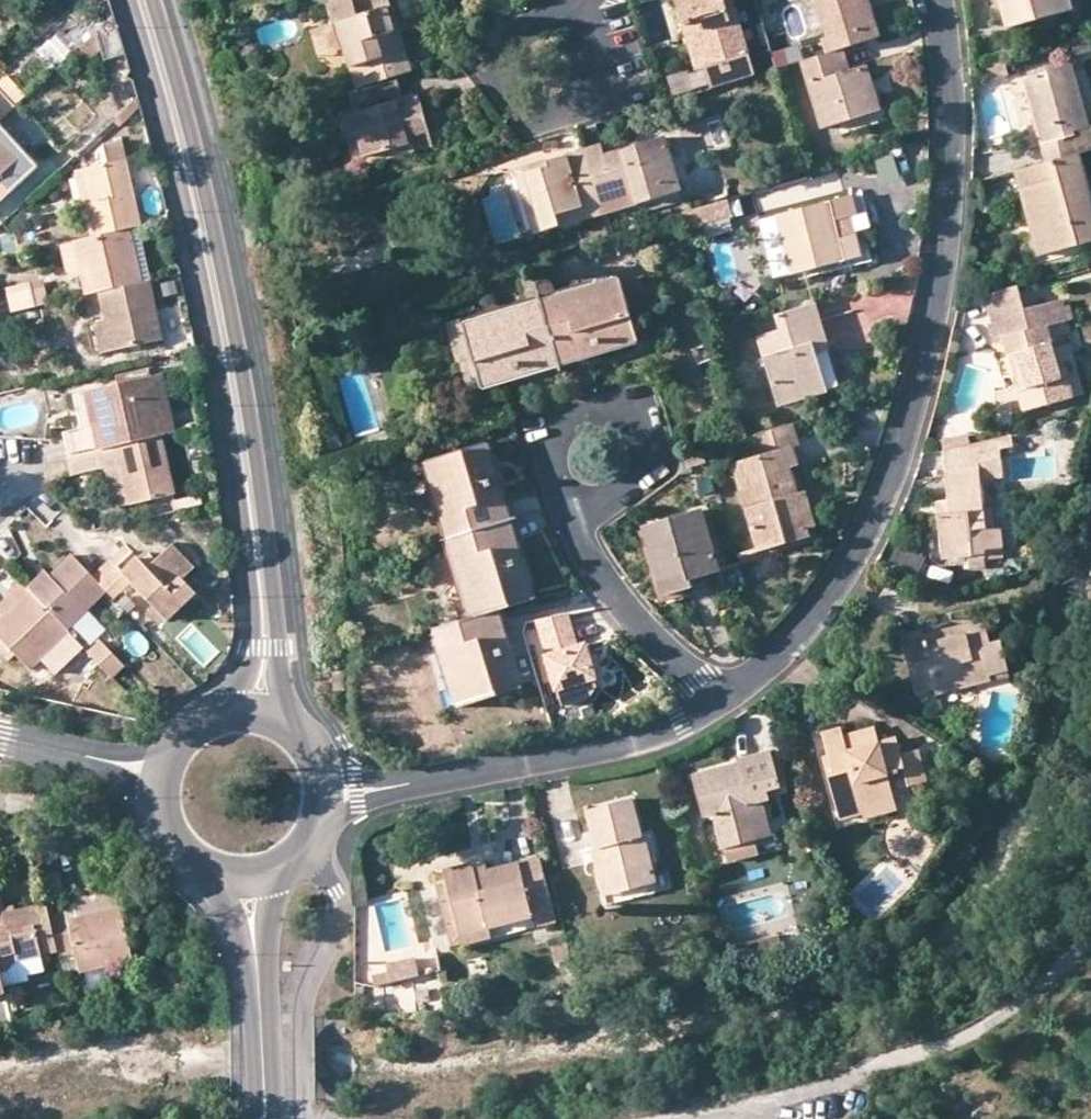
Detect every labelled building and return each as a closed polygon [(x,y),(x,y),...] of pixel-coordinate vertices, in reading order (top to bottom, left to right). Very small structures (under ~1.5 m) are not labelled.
[(331,6),(337,25),(343,23),(362,87),(400,76),(414,72),(393,0),(352,0),(331,6)] [(677,0),(684,24),(699,20),(712,65),(717,86),(758,74),(738,5),(728,8),(726,0),(678,0),(677,0)] [(830,36),(823,38),(828,54),(844,49),(880,39),(868,0),(818,0),(830,36)] [(1009,29),(1073,10),(1071,0),(1001,0),(1009,29)] [(697,69),(712,65),(699,20),(684,24),(697,69)] [(59,32),(36,53),(52,71),(75,50),(59,32)] [(1090,51),(1090,39),(1089,35),(1073,40),(1078,55),(1090,51)] [(828,54),(803,61),(824,128),(875,112),(866,80),(872,78),(867,64),(849,69),(844,49),(828,54)] [(1084,62),(1073,65),(1090,127),(1090,87),(1084,62)] [(1080,153),(1074,132),(1090,128),(1090,127),(1073,65),(1025,79),(1043,143),(1049,162),(1080,153)] [(400,76),(362,87),(353,89),(360,115),(343,120),(348,140),(361,137),(367,156),(414,143),(412,136),(430,131),(420,93),(406,97),(400,76)] [(1,120),(26,97),(9,78),(0,86),(0,119),(1,120)] [(1043,143),(1025,79),(1009,84),(1028,148),(1043,143)] [(1,120),(0,121),(0,140),(32,175),(43,165),(1,120)] [(1074,132),(1080,153),(1090,150),(1090,128),(1074,132)] [(603,144),(584,150),(601,205),(635,194),(638,205),(685,190),(669,137),(607,156),(603,144)] [(96,200),(86,202),(94,237),(131,229),(143,226),(124,139),(105,144),(109,163),(89,167),(96,200)] [(32,175),(0,140),(0,206),(32,175)] [(601,205),(584,150),(548,161),(549,167),(519,178),(537,235),(562,227),(560,217),(601,205)] [(1022,189),(1036,185),(1047,228),(1033,232),(1039,256),(1090,242),(1090,195),(1080,153),(1049,162),(1017,170),(1022,189)] [(516,169),(519,178),(549,167),(548,161),(547,160),(516,169)] [(79,170),(86,202),(96,200),(89,167),(79,170)] [(1022,189),(1033,232),(1047,228),(1036,185),(1022,189)] [(851,204),(772,223),(786,280),(870,260),(865,238),(846,243),(842,226),(856,223),(851,204)] [(604,215),(601,205),(560,217),(562,227),(604,215)] [(727,205),(688,217),(692,231),(731,220),(727,205)] [(52,240),(46,220),(14,229),(19,249),(52,240)] [(131,229),(94,237),(76,241),(88,294),(101,291),(143,282),(131,229)] [(143,282),(101,291),(108,323),(115,351),(165,339),(152,280),(143,282)] [(44,284),(9,293),(13,312),(49,304),(44,284)] [(543,308),(560,366),(600,354),(602,358),(640,347),(623,285),(543,308)] [(1034,394),(1024,396),(1030,416),(1078,403),(1073,383),(1067,384),(1053,331),(1066,327),(1062,312),(1058,313),(1057,307),(1025,316),(1018,291),(985,300),(993,330),(989,331),(991,341),(997,339),(999,348),(1011,345),(1019,374),(1028,371),(1034,394)] [(781,406),(828,392),(815,354),(831,350),(817,303),(777,315),(781,329),(761,337),(781,406)] [(560,366),(543,308),(464,332),(485,395),(523,383),(522,377),(560,366)] [(103,353),(115,351),(108,323),(97,325),(103,353)] [(842,388),(831,350),(815,354),(828,392),(842,388)] [(560,366),(562,371),(602,358),(600,354),(560,366)] [(523,383),(562,371),(560,366),(522,377),(523,383)] [(162,371),(153,374),(164,418),(159,419),(162,435),(176,432),(162,371)] [(1019,374),(1024,396),(1034,394),(1028,371),(1019,374)] [(164,418),(153,374),(84,390),(93,426),(65,431),(71,456),(99,449),(117,445),(162,435),(159,419),(164,418)] [(811,538),(809,531),(798,494),(791,469),(800,466),(793,446),(801,444),(795,423),(754,435),(759,456),(735,463),(762,552),(811,538)] [(162,435),(117,445),(131,505),(178,493),(162,435)] [(1012,436),(978,445),(981,474),(982,480),(1002,478),(1001,453),(1014,450),(1012,436)] [(116,509),(131,505),(117,445),(99,449),(104,467),(106,467),(116,509)] [(946,478),(981,474),(978,445),(943,455),(946,478)] [(99,449),(71,456),(75,474),(104,467),(99,449)] [(428,468),(451,545),(509,528),(497,487),(503,486),(492,449),(428,468)] [(704,450),(687,455),(691,467),(708,462),(704,450)] [(982,480),(981,474),(946,478),(951,519),(942,520),(946,564),(984,559),(984,566),(1004,563),(1001,532),(997,533),(986,534),(986,514),(982,480)] [(509,528),(515,526),(503,486),(497,487),(509,528)] [(808,491),(798,494),(809,531),(818,528),(808,491)] [(704,512),(646,528),(665,594),(708,582),(706,575),(721,570),(704,512)] [(997,513),(986,514),(986,534),(997,533),(997,513)] [(526,566),(515,526),(509,528),(521,567),(526,566)] [(509,528),(451,545),(474,624),(498,617),(504,615),(538,605),(526,566),(521,567),(509,528)] [(126,546),(93,577),(100,584),(132,553),(126,546)] [(100,584),(108,593),(114,599),(130,584),(171,627),(199,600),(182,582),(195,570),(172,546),(148,569),(132,553),(100,584)] [(34,594),(68,630),(108,593),(100,584),(93,577),(74,556),(52,577),(34,594)] [(46,571),(28,588),(34,594),(52,577),(46,571)] [(71,633),(68,630),(34,594),(28,588),(25,584),(11,597),(19,606),(4,620),(0,625),(0,639),(6,645),(16,656),(31,671),(46,657),(71,633)] [(4,620),(19,606),(11,597),(0,607),(0,616),(4,620)] [(515,655),(504,615),(498,617),(509,658),(515,655)] [(498,617),(474,624),(437,636),(461,714),(526,693),(515,655),(509,658),(498,617)] [(985,625),(955,632),(958,643),(905,656),(916,697),(936,692),(938,698),(1012,680),(1003,644),(991,647),(985,625)] [(901,639),(905,656),(958,643),(955,632),(925,640),(923,633),(901,639)] [(83,646),(71,633),(46,657),(58,669),(83,646)] [(101,643),(91,653),(114,678),(124,668),(101,643)] [(16,656),(6,645),(0,651),(0,656),(7,664),(16,656)] [(347,690),(346,671),(334,672),(333,691),(347,690)] [(841,822),(864,815),(897,806),(890,779),(905,774),(910,790),(929,784),(921,754),(903,758),(898,741),(881,746),(876,730),(845,739),(843,731),(823,737),(830,760),(824,762),(841,822)] [(763,858),(759,843),(755,825),(770,822),(763,797),(782,792),(772,754),(739,763),(740,767),(694,779),(705,821),(716,818),(729,867),(763,858)] [(588,814),(597,853),(609,850),(620,896),(657,886),(645,840),(643,841),(633,803),(588,814)] [(900,813),(897,806),(864,815),(866,823),(900,813)] [(774,839),(770,822),(755,825),(759,843),(774,839)] [(605,900),(620,896),(609,850),(597,853),(593,854),(605,900)] [(446,875),(448,884),(462,938),(490,931),(535,920),(538,932),(558,927),(541,860),(475,877),(473,868),(446,875)] [(493,940),(490,931),(462,938),(448,884),(436,887),(452,950),(493,940)] [(67,906),(68,914),(70,920),(123,910),(120,893),(67,906)] [(3,972),(10,970),(19,962),(62,952),(53,916),(50,904),(8,913),(3,896),(0,897),(0,961),(3,972)] [(53,916),(62,952),(67,973),(133,957),(123,910),(70,920),(68,914),(53,916)] [(785,933),(752,942),(757,961),(790,952),(785,933)] [(745,964),(757,961),(752,942),(740,946),(745,964)] [(375,981),(378,992),(420,981),(416,962),(388,969),(390,977),(375,981)] [(367,1009),(366,986),(357,986),(357,1009),(367,1009)]
